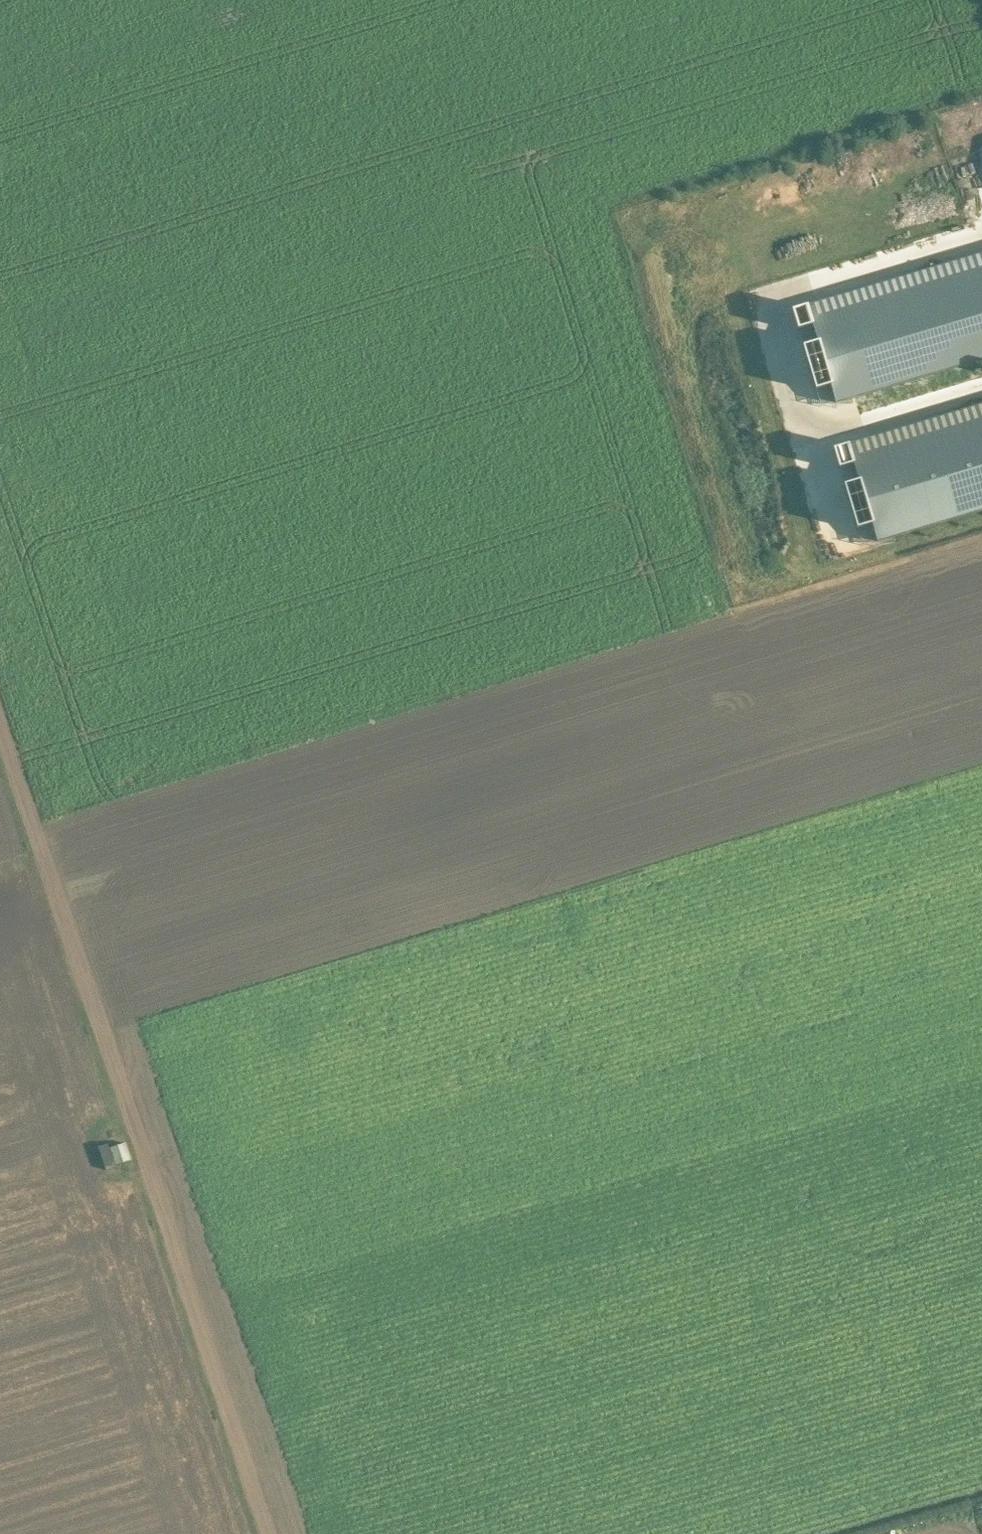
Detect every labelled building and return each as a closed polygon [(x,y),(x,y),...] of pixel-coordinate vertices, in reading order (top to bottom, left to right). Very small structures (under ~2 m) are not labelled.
[(803,348),(815,390),(830,386),(836,404),(856,398),(981,361),(981,360),(981,254),(978,255),(806,306),(812,326),(817,343),(804,347),(803,348)] [(844,487),(857,529),(872,525),(877,543),(898,537),(981,512),(981,405),(848,445),(854,465),(859,482),(844,487)] [(109,1148),(116,1167),(114,1168),(117,1175),(135,1169),(126,1142),(109,1148)]
